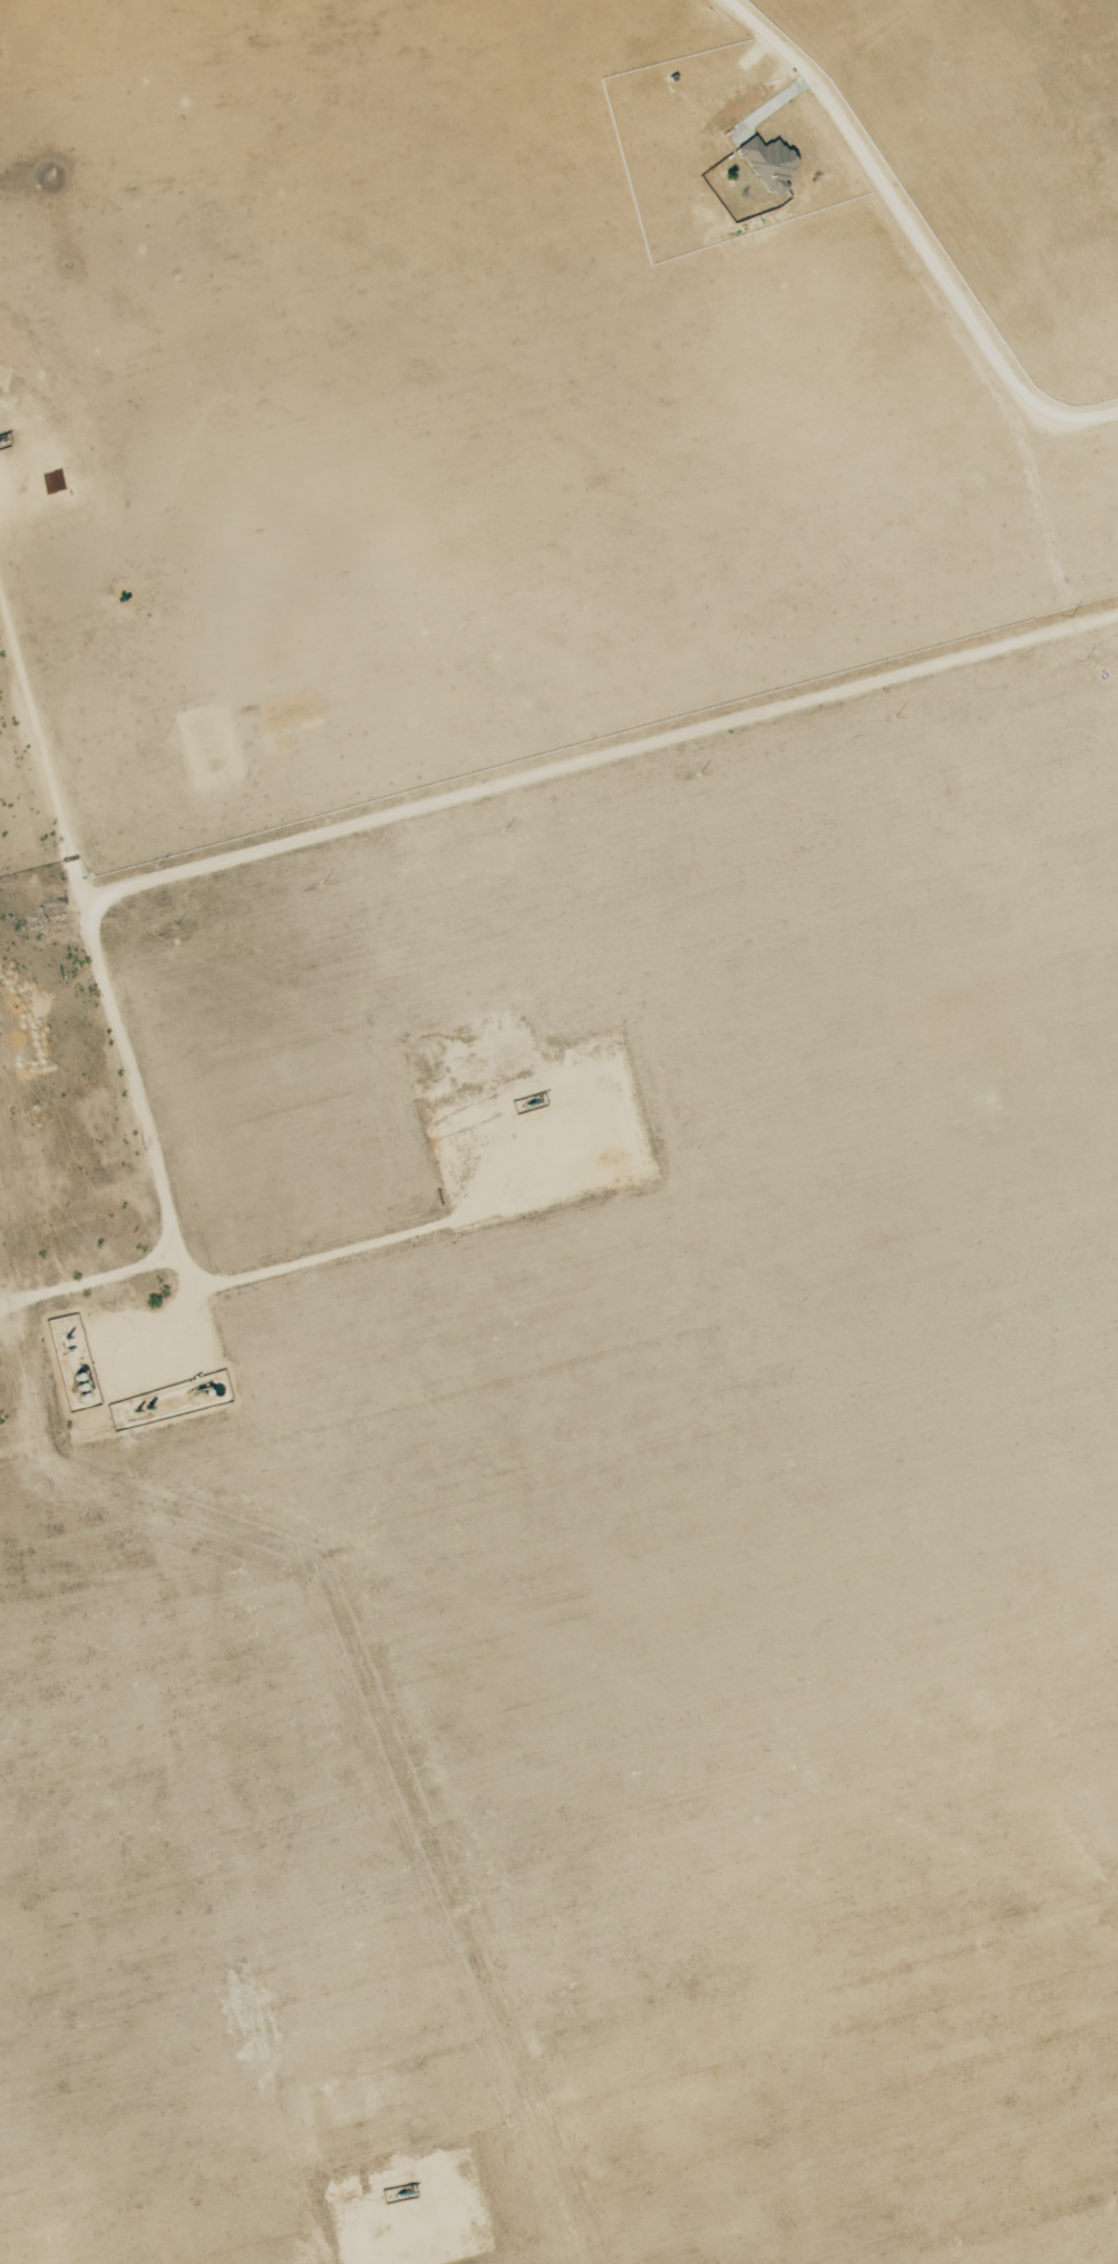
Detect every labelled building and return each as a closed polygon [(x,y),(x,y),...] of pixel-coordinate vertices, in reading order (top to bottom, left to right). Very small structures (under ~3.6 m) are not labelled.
[(739,145),(771,196),(798,179),(792,168),(799,164),(780,135),(763,146),(756,135),(739,145)]
